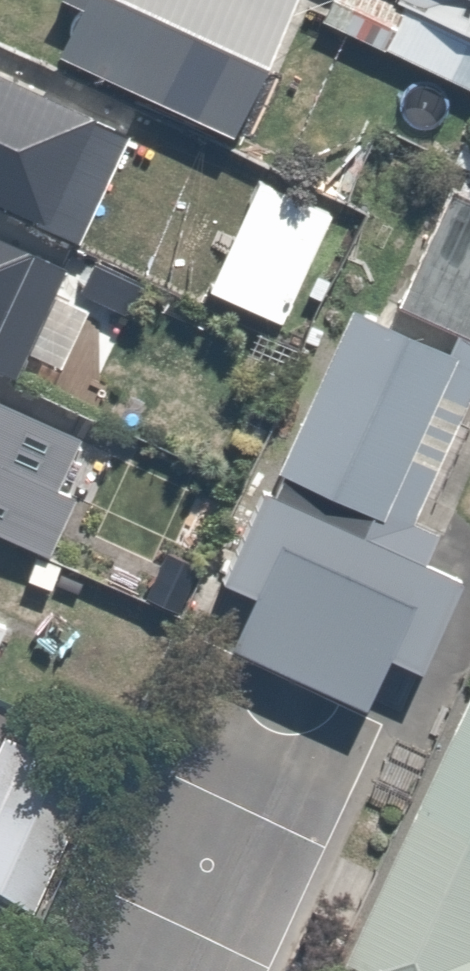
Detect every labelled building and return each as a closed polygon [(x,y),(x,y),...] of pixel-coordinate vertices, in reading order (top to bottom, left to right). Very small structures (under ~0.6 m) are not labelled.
[(319,0),(67,0),(41,55),(177,120),(219,139),(222,132),(277,17),(304,30),(311,15),(319,0)] [(394,0),(319,0),(311,15),(469,90),(469,36),(394,0)] [(469,36),(469,0),(394,0),(469,36)] [(130,194),(153,144),(0,72),(0,205),(86,245),(197,298),(221,248),(151,215),(155,206),(130,194)] [(457,335),(469,341),(469,199),(467,198),(452,192),(398,308),(457,335)] [(65,402),(98,386),(98,325),(74,313),(80,300),(63,292),(76,264),(0,228),(0,371),(28,384),(65,402)] [(389,662),(421,676),(463,583),(427,567),(440,537),(413,526),(469,400),(469,341),(457,335),(448,355),(352,312),(277,475),(284,478),(274,499),(262,493),(220,586),(254,601),(230,651),(366,714),(389,662)] [(341,970),(469,970),(469,698),(341,970)] [(19,921),(74,804),(0,769),(0,911),(19,921)]
